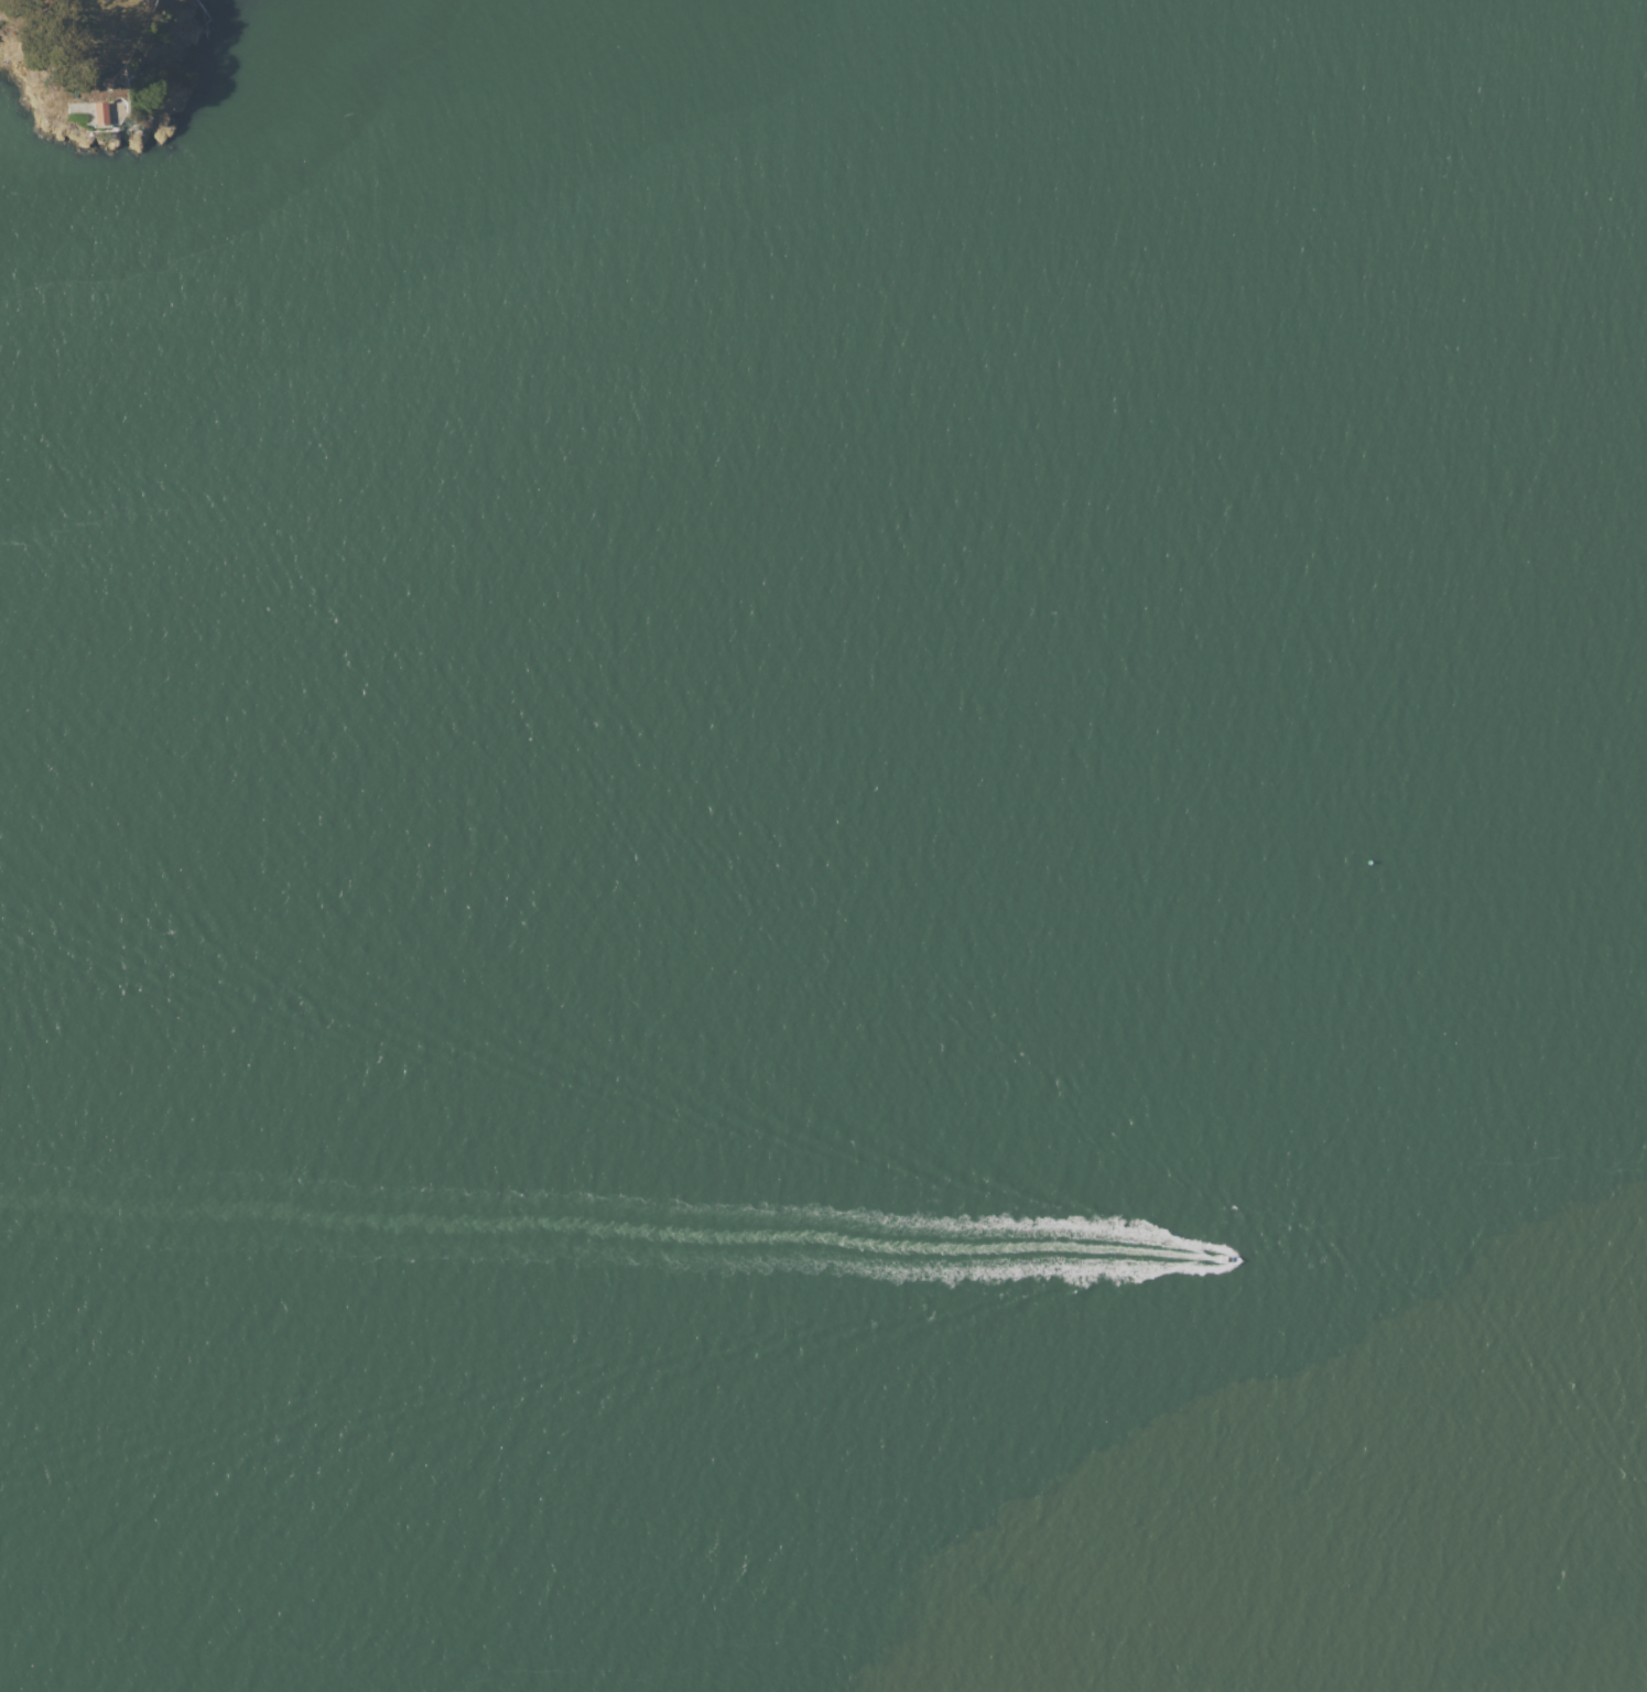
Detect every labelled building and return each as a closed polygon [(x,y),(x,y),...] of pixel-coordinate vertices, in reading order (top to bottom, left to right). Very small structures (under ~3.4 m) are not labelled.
[(106,83),(102,83),(99,79),(99,75),(102,73),(107,73),(110,76),(109,80),(106,83)] [(106,119),(93,119),(93,98),(105,98),(106,119)]
